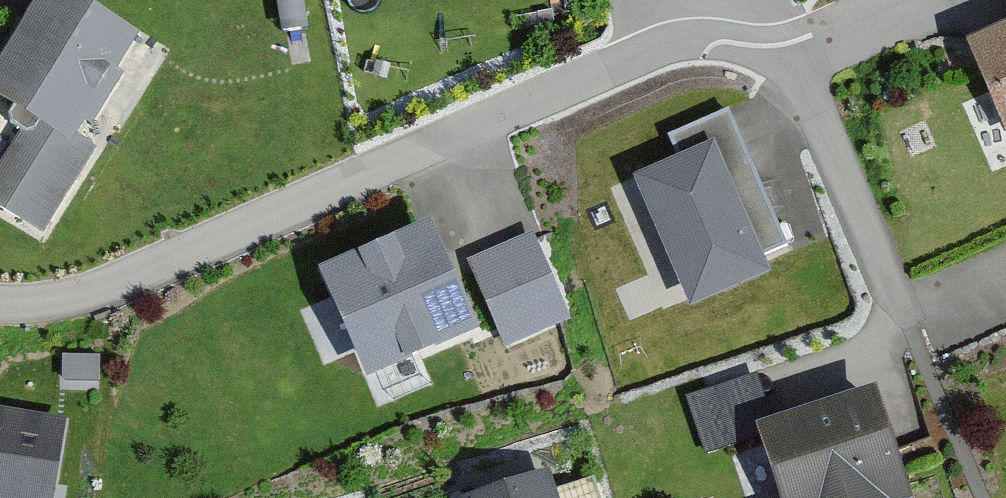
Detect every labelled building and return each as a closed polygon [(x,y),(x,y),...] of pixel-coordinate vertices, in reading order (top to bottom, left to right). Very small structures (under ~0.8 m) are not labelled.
[(140,37),(78,0),(42,0),(0,70),(0,98),(76,144),(140,37)] [(970,46),(1005,131),(1005,31),(970,46)] [(665,141),(675,164),(635,180),(691,311),(768,278),(762,264),(785,254),(725,115),(665,141)] [(85,158),(30,123),(0,170),(0,216),(34,237),(85,158)] [(474,314),(430,212),(324,258),(368,360),(474,314)] [(565,312),(531,232),(472,258),(507,337),(565,312)] [(65,356),(27,354),(24,409),(62,411),(65,356)] [(872,397),(757,434),(778,497),(904,497),(872,397)] [(61,427),(0,417),(0,497),(49,497),(61,427)] [(546,465),(463,492),(465,497),(557,497),(546,465)]
